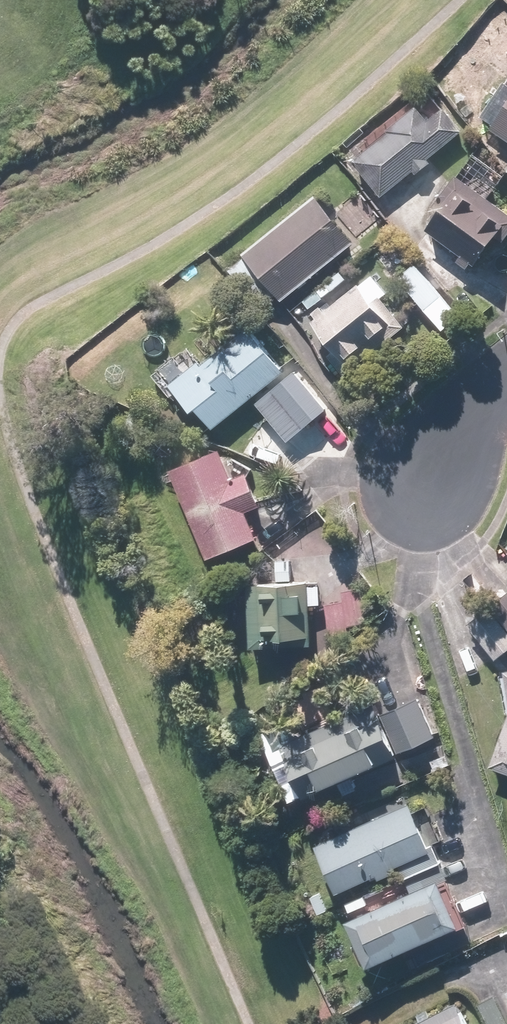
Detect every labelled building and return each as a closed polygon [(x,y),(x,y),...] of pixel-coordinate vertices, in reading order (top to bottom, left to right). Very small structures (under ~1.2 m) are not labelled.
[(503,14),(479,45),(506,66),(506,17),(503,14)] [(484,133),(506,148),(506,99),(484,133)] [(424,125),(412,111),(347,166),(376,200),(408,174),(413,181),(428,168),(425,163),(460,135),(440,111),(424,125)] [(453,183),(418,235),(470,270),(491,237),(500,243),(506,233),(506,218),(453,183)] [(347,247),(311,203),(239,261),(275,306),(347,247)] [(412,268),(394,283),(420,313),(438,298),(412,268)] [(339,380),(398,330),(374,301),(383,294),(367,276),(321,315),(316,308),(294,326),(339,380)] [(207,435),(278,375),(244,335),(226,350),(223,346),(197,367),(185,353),(153,380),(186,419),(190,415),(207,435)] [(323,412),(291,373),(249,408),(282,447),(323,412)] [(212,455),(165,475),(202,565),(253,543),(241,514),(254,509),(242,480),(225,487),(212,455)] [(272,589),(241,591),(247,651),(306,646),(303,612),(315,611),(312,584),(288,586),(286,567),(270,568),(272,589)] [(484,612),(506,639),(506,596),(484,612)] [(494,679),(504,721),(486,772),(506,779),(506,675),(494,679)] [(283,808),(433,739),(416,703),(373,722),(367,709),(307,737),(300,721),(253,743),(283,808)] [(424,856),(403,809),(306,853),(327,900),(424,856)] [(450,932),(429,887),(334,930),(354,976),(450,932)] [(453,1007),(419,1023),(461,1023),(453,1007)]
